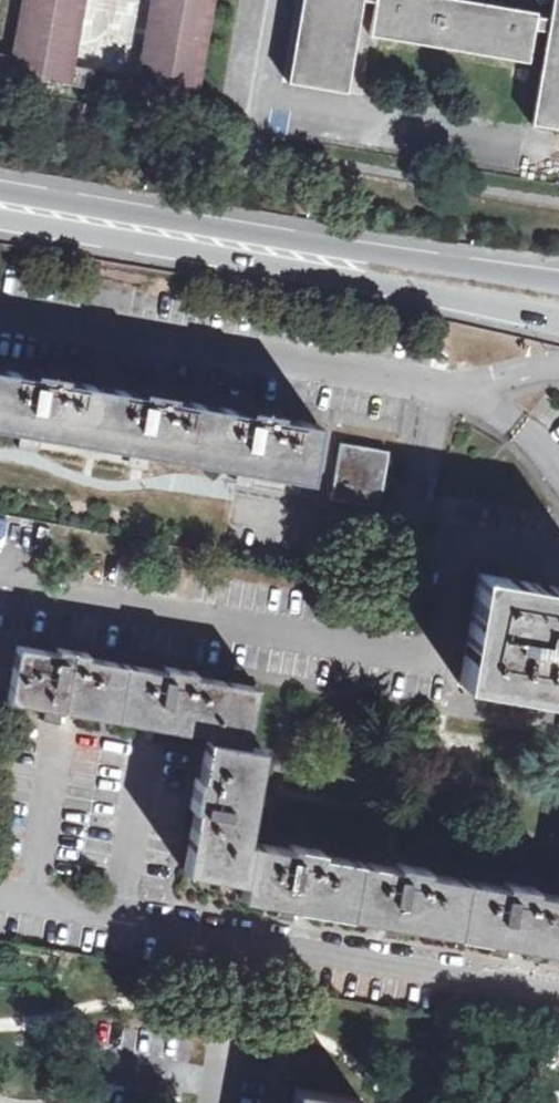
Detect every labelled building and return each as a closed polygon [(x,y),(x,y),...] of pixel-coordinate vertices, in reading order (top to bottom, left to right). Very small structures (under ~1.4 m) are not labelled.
[(67,83),(82,0),(29,0),(18,54),(0,52),(0,72),(67,83)] [(146,75),(87,64),(85,85),(196,104),(213,0),(159,0),(146,75)] [(292,80),(350,88),(365,0),(306,0),(292,80)] [(377,0),(373,34),(529,60),(535,28),(550,29),(534,122),(558,127),(558,0),(554,0),(552,16),(462,0),(376,0),(377,0)] [(20,430),(17,442),(40,446),(42,440),(122,454),(122,462),(143,464),(146,448),(232,465),(233,478),(254,482),(255,477),(303,484),(314,418),(259,409),(156,392),(50,374),(0,366),(0,426),(20,430)] [(384,449),(338,441),(328,495),(374,503),(384,449)] [(477,572),(458,681),(558,698),(558,586),(477,572)] [(23,646),(14,699),(214,734),(206,778),(203,778),(197,808),(202,809),(190,869),(248,880),(245,895),(558,950),(558,893),(538,890),(539,886),(508,880),(508,885),(434,873),(434,867),(399,861),(398,866),(322,853),(323,848),(293,844),(292,847),(248,840),(264,748),(247,745),(257,684),(196,674),(197,668),(163,663),(162,668),(87,656),(88,651),(56,646),(55,651),(23,646)] [(280,1092),(278,1102),(345,1102),(280,1092)]
